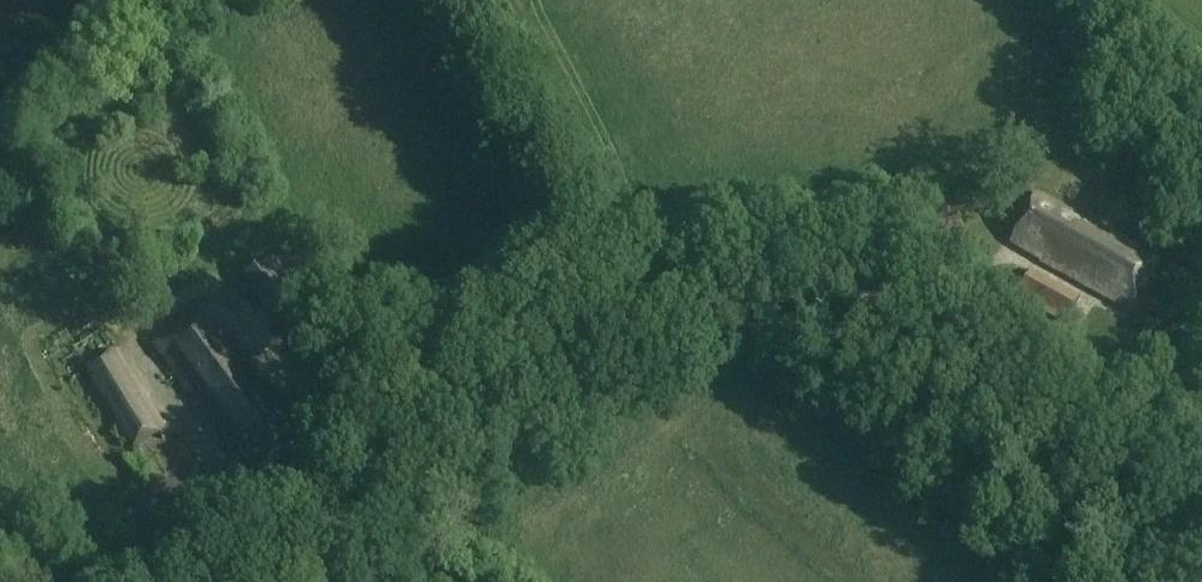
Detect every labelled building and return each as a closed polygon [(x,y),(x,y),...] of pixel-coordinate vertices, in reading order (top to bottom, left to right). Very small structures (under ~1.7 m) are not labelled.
[(1160,259),(1113,232),(1109,238),(1096,231),(1099,225),(1037,190),(1007,245),(1130,314),(1160,259)] [(263,232),(250,240),(258,252),(241,264),(244,268),(274,247),(263,232)] [(960,252),(968,264),(982,254),(974,242),(960,252)] [(276,248),(240,274),(263,306),(299,280),(276,248)] [(1079,298),(1031,271),(1019,291),(1068,319),(1079,298)] [(236,445),(257,474),(299,444),(280,418),(287,413),(259,375),(252,379),(242,364),(248,360),(224,327),(220,330),(203,307),(152,344),(228,451),(236,445)] [(166,429),(115,350),(83,370),(119,426),(112,431),(121,446),(128,442),(134,450),(166,429)] [(225,471),(238,488),(251,479),(238,461),(225,471)] [(105,520),(118,510),(107,494),(94,503),(105,520)]
